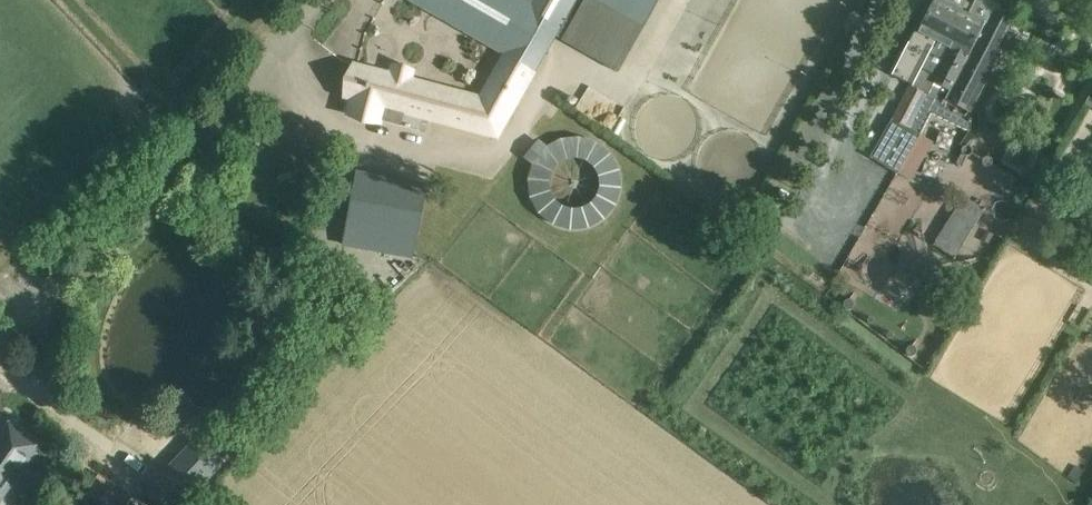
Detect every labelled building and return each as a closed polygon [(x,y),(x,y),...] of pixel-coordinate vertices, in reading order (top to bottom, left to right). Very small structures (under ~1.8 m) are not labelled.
[(658,0),(429,0),(516,49),(485,104),(388,80),(390,74),(356,65),(348,96),(350,97),(346,115),(383,124),(387,107),(497,136),(555,34),(619,71),(645,23),(658,0)] [(872,157),(898,173),(905,161),(921,134),(932,112),(971,130),(972,117),(945,104),(947,99),(972,111),(994,67),(988,64),(1011,21),(1012,19),(996,11),(990,24),(969,13),(966,12),(962,10),(943,0),(934,0),(917,31),(894,74),(910,83),(872,157)] [(532,168),(530,180),(543,221),(577,229),(614,217),(622,181),(611,145),(571,136),(551,143),(535,139),(530,161),(532,168)] [(1088,172),(1058,155),(1044,182),(1073,198),(1088,172)] [(415,258),(428,183),(356,170),(342,244),(415,258)] [(937,244),(959,254),(982,205),(961,195),(937,244)] [(37,444),(10,425),(0,439),(0,498),(37,444)] [(209,447),(201,439),(199,437),(182,455),(165,473),(146,492),(152,498),(159,504),(184,504),(216,472),(225,462),(209,447)] [(99,473),(84,496),(97,504),(142,504),(144,503),(99,473)]
